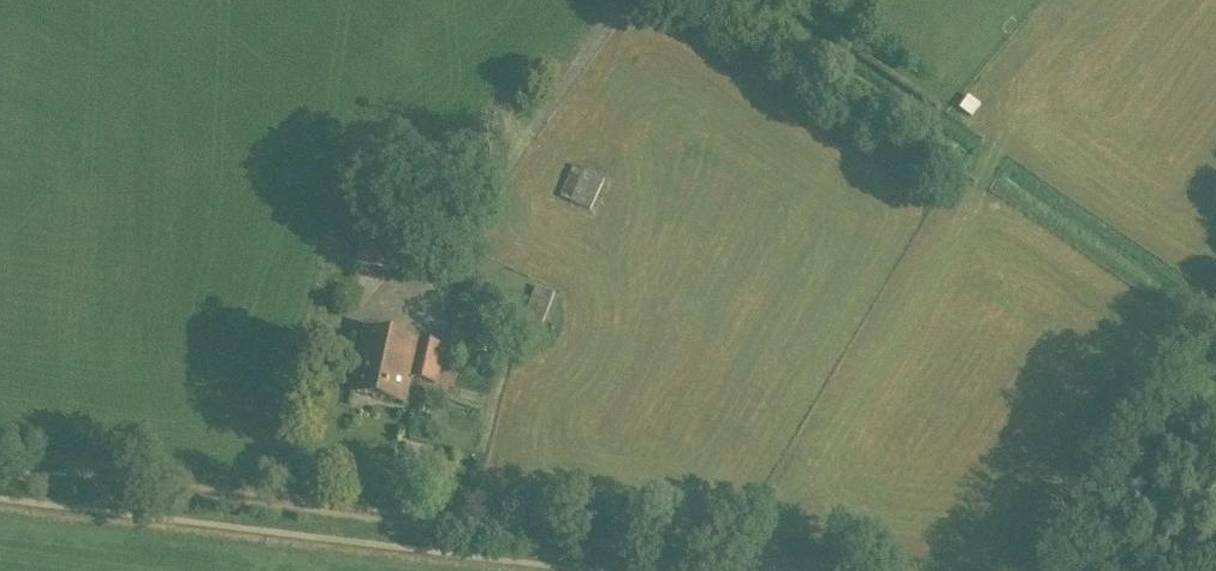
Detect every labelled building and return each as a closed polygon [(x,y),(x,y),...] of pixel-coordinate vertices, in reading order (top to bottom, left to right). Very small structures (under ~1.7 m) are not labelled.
[(960,109),(972,117),(981,104),(969,96),(960,109)] [(560,196),(591,211),(605,179),(574,165),(560,196)] [(514,343),(532,351),(555,294),(537,287),(514,343)] [(365,328),(351,392),(406,404),(411,379),(438,385),(447,346),(365,328)]
